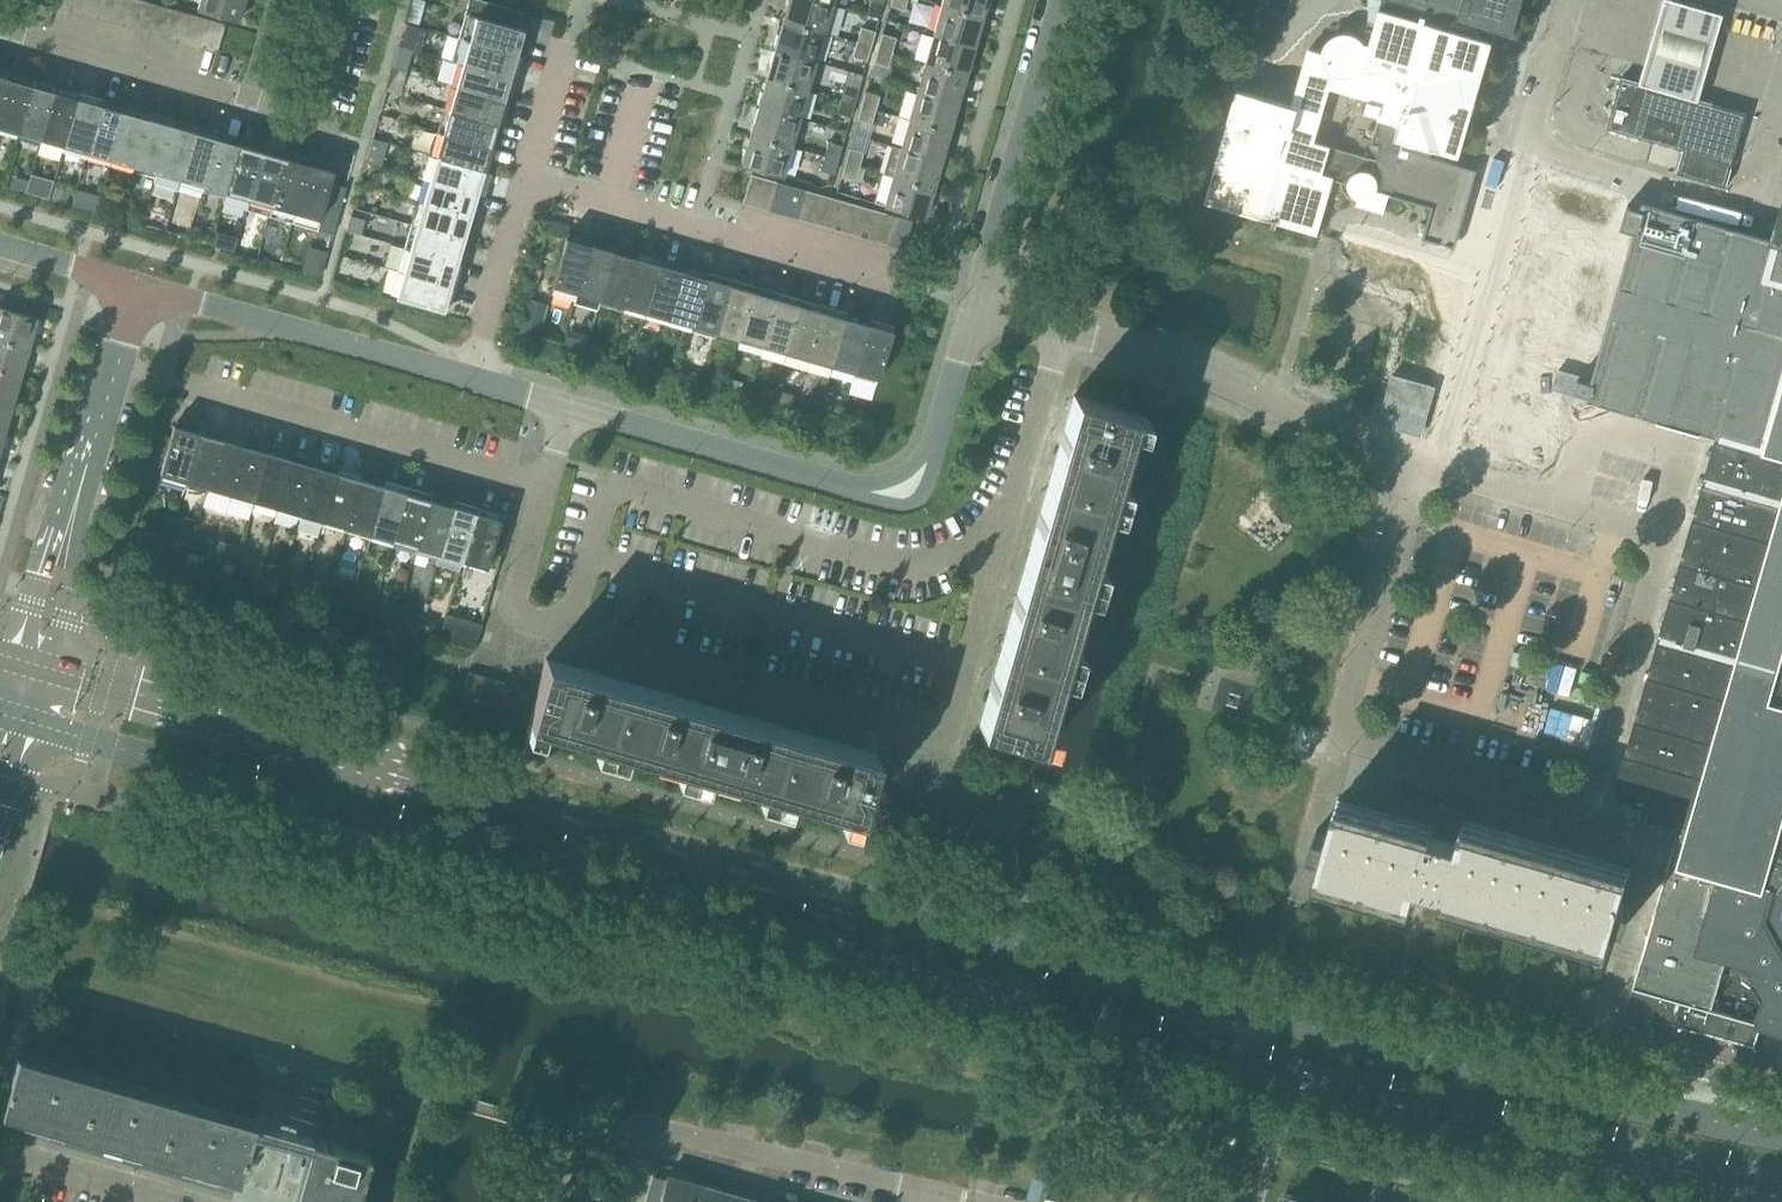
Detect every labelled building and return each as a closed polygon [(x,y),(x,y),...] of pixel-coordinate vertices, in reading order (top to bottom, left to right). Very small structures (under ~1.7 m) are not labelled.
[(72,9),(74,0),(59,0),(58,5),(72,9)] [(85,13),(89,0),(74,0),(72,9),(85,13)] [(99,16),(103,0),(89,0),(85,13),(99,16)] [(112,20),(118,0),(103,0),(99,16),(112,20)] [(125,24),(132,0),(118,0),(112,20),(125,24)] [(138,28),(146,0),(145,0),(132,0),(125,24),(138,28)] [(138,28),(151,32),(159,4),(146,0),(138,28)] [(199,8),(240,19),(246,0),(201,0),(199,8)] [(407,20),(418,23),(425,0),(424,0),(412,0),(407,20)] [(459,37),(518,54),(525,28),(519,27),(524,11),(486,0),(470,0),(459,37)] [(784,20),(825,32),(833,3),(823,0),(789,0),(784,20)] [(869,13),(880,16),(885,0),(873,0),(869,13)] [(891,4),(905,8),(907,0),(893,0),(891,4)] [(942,4),(984,16),(988,0),(944,0),(942,4)] [(1310,47),(1294,104),(1239,88),(1220,152),(1206,201),(1274,220),(1272,225),(1277,227),(1279,222),(1319,233),(1326,210),(1335,177),(1342,179),(1342,181),(1342,183),(1343,185),(1343,186),(1343,188),(1344,189),(1345,191),(1346,192),(1347,194),(1349,195),(1350,196),(1352,197),(1354,198),(1355,199),(1357,199),(1358,199),(1357,204),(1384,212),(1385,212),(1390,193),(1433,206),(1423,235),(1429,238),(1452,243),(1473,172),(1475,168),(1459,163),(1425,154),(1428,143),(1462,153),(1467,134),(1468,130),(1475,104),(1477,100),(1484,75),(1485,70),(1492,46),(1494,41),(1494,40),(1493,40),(1496,29),(1514,34),(1524,0),(1383,0),(1381,7),(1376,25),(1373,34),(1371,43),(1368,41),(1365,40),(1363,38),(1361,36),(1359,35),(1357,34),(1355,33),(1353,32),(1351,32),(1349,31),(1347,31),(1346,31),(1345,31),(1344,31),(1343,31),(1342,32),(1341,32),(1340,32),(1338,33),(1337,33),(1336,34),(1335,35),(1333,36),(1332,37),(1330,38),(1328,40),(1326,43),(1326,45),(1325,46),(1324,49),(1324,51),(1310,47)] [(1641,81),(1700,98),(1725,13),(1681,0),(1664,0),(1641,81)] [(151,32),(165,35),(173,8),(159,4),(151,32)] [(942,4),(934,32),(976,44),(984,16),(942,4)] [(165,35),(178,39),(186,12),(173,8),(165,35)] [(178,39),(191,43),(199,15),(186,12),(178,39)] [(191,43),(204,47),(212,19),(199,15),(191,43)] [(212,19),(204,47),(218,51),(226,23),(212,19)] [(784,20),(776,48),(817,60),(825,32),(784,20)] [(406,22),(400,43),(418,48),(424,28),(406,22)] [(862,27),(858,41),(872,45),(876,31),(862,27)] [(934,32),(926,61),(968,73),(976,44),(934,32)] [(883,33),(879,47),(892,51),(897,37),(883,33)] [(459,37),(452,60),(458,62),(511,77),(518,54),(459,37)] [(872,45),(858,41),(854,55),(867,59),(872,45)] [(892,51),(879,47),(875,61),(888,65),(892,51)] [(776,48),(767,77),(809,89),(817,60),(776,48)] [(926,61),(918,89),(959,101),(968,73),(926,61)] [(458,62),(451,85),(457,86),(505,100),(511,77),(458,62)] [(10,77),(0,74),(0,112),(10,77)] [(1685,149),(1679,172),(1727,185),(1748,112),(1700,98),(1641,81),(1623,76),(1608,126),(1685,149)] [(19,131),(33,83),(10,77),(0,112),(0,126),(19,131)] [(767,77),(759,105),(800,117),(809,89),(767,77)] [(19,131),(42,138),(56,90),(33,83),(19,131)] [(846,84),(841,98),(855,102),(859,88),(846,84)] [(457,86),(450,109),(498,123),(505,100),(457,86)] [(918,89),(910,118),(951,130),(959,101),(918,89)] [(42,138),(66,144),(79,96),(56,90),(42,138)] [(867,90),(862,104),(876,108),(880,94),(867,90)] [(66,144),(89,151),(102,103),(79,96),(66,144)] [(855,102),(841,98),(837,112),(851,116),(855,102)] [(89,151),(112,158),(125,110),(102,103),(89,151)] [(876,108),(862,104),(858,118),(872,122),(876,108)] [(759,105),(751,134),(792,146),(800,117),(759,105)] [(450,109),(443,132),(491,146),(498,123),(450,109)] [(112,158),(135,164),(148,116),(125,110),(112,158)] [(135,164),(158,171),(171,123),(148,116),(135,164)] [(910,118),(902,146),(943,158),(951,130),(910,118)] [(177,189),(181,177),(194,130),(171,123),(158,171),(154,182),(177,189)] [(181,177),(204,184),(217,136),(194,130),(181,177)] [(443,132),(437,155),(485,169),(491,146),(443,132)] [(792,146),(751,134),(743,163),(784,175),(792,146)] [(204,184),(227,191),(240,143),(217,136),(204,184)] [(373,138),(367,160),(380,163),(386,141),(373,138)] [(829,141),(825,155),(838,159),(843,145),(829,141)] [(227,191),(223,202),(247,208),(263,149),(240,143),(227,191)] [(892,144),(884,172),(935,187),(943,158),(902,146),(892,144)] [(850,147),(846,161),(859,165),(864,151),(850,147)] [(247,208),(270,215),(286,156),(263,149),(247,208)] [(437,155),(430,178),(478,192),(485,169),(437,155)] [(838,159),(825,155),(821,169),(834,173),(838,159)] [(286,156),(270,215),(293,222),(310,163),(286,156)] [(859,165),(846,161),(842,175),(855,179),(859,165)] [(335,170),(333,169),(310,163),(293,222),(318,229),(318,228),(334,232),(345,191),(330,186),(331,182),(335,170)] [(935,187),(884,172),(876,202),(926,216),(935,187)] [(744,202),(757,205),(765,178),(752,174),(744,202)] [(430,178),(424,201),(472,215),(478,192),(430,178)] [(757,205),(771,209),(779,182),(765,178),(757,205)] [(771,209),(784,213),(792,185),(779,182),(771,209)] [(56,185),(53,196),(68,200),(72,189),(56,185)] [(784,213),(797,217),(805,189),(792,185),(784,213)] [(797,217),(811,221),(819,193),(805,189),(797,217)] [(92,192),(88,207),(96,210),(100,195),(92,192)] [(811,221),(824,225),(833,197),(819,193),(811,221)] [(824,225),(838,228),(846,201),(833,197),(824,225)] [(424,201),(417,224),(465,238),(472,215),(424,201)] [(838,228),(850,232),(858,204),(846,201),(838,228)] [(1554,387),(1561,389),(1566,390),(1576,393),(1577,391),(1590,395),(1589,398),(1659,418),(1658,420),(1701,432),(1702,430),(1718,435),(1684,555),(1615,794),(1615,795),(1616,795),(1644,803),(1644,805),(1641,814),(1649,816),(1733,840),(1731,846),(1679,831),(1678,833),(1673,852),(1671,856),(1643,952),(1640,965),(1627,1009),(1755,1046),(1761,1026),(1763,1019),(1781,1024),(1781,206),(1773,238),(1646,202),(1646,203),(1646,204),(1644,203),(1643,208),(1628,204),(1622,227),(1634,231),(1636,231),(1632,244),(1593,381),(1591,381),(1580,378),(1581,375),(1566,371),(1559,369),(1554,387)] [(850,232),(864,236),(872,208),(858,204),(850,232)] [(864,236),(877,240),(885,212),(872,208),(864,236)] [(877,240),(891,244),(899,216),(885,212),(877,240)] [(351,216),(347,229),(362,233),(365,220),(351,216)] [(899,216),(891,244),(904,248),(912,220),(899,216)] [(417,224),(410,247),(458,261),(465,238),(417,224)] [(553,284),(578,291),(592,243),(567,236),(553,284)] [(599,307),(601,298),(615,250),(592,243),(578,291),(576,300),(599,307)] [(410,247),(404,270),(452,284),(458,261),(410,247)] [(601,298),(624,304),(638,256),(615,250),(601,298)] [(326,257),(309,252),(305,269),(321,274),(326,257)] [(624,304),(647,311),(661,263),(638,256),(624,304)] [(647,311),(670,318),(684,270),(661,263),(647,311)] [(538,269),(533,285),(537,286),(542,270),(538,269)] [(452,284),(404,270),(397,296),(444,309),(452,284)] [(670,318),(693,324),(707,276),(684,270),(670,318)] [(693,324),(716,331),(730,283),(707,276),(693,324)] [(716,331),(739,337),(753,289),(730,283),(716,331)] [(739,337),(762,344),(776,296),(753,289),(739,337)] [(762,344),(785,351),(799,303),(776,296),(762,344)] [(783,360),(806,366),(822,309),(799,303),(785,351),(783,360)] [(30,346),(38,317),(0,306),(0,337),(30,346)] [(829,373),(831,364),(845,316),(822,309),(806,366),(829,373)] [(525,316),(520,331),(537,336),(541,321),(525,316)] [(831,364),(855,370),(868,322),(845,316),(831,364)] [(868,322),(855,370),(880,378),(894,330),(868,322)] [(589,335),(582,333),(577,348),(585,351),(589,335)] [(22,375),(30,346),(0,337),(0,368),(22,375)] [(671,375),(674,367),(665,364),(662,373),(671,375)] [(14,403),(22,375),(0,368),(0,399),(14,403)] [(701,384),(704,374),(682,368),(679,378),(701,384)] [(728,380),(725,390),(736,393),(739,383),(728,380)] [(764,388),(760,401),(770,404),(774,391),(764,388)] [(790,408),(794,395),(778,391),(774,403),(790,408)] [(1040,741),(1135,411),(1075,394),(980,724),(1040,741)] [(6,432),(14,403),(0,399),(0,430),(6,432)] [(839,425),(842,416),(824,410),(821,420),(839,425)] [(161,472),(186,479),(200,431),(175,424),(161,472)] [(186,479),(209,486),(223,438),(200,431),(186,479)] [(160,433),(154,452),(165,455),(171,436),(160,433)] [(209,486),(232,492),(246,445),(223,438),(209,486)] [(232,492),(255,499),(269,451),(246,445),(232,492)] [(255,499),(278,506),(292,458),(269,451),(255,499)] [(278,506),(301,512),(315,464),(292,458),(278,506)] [(301,512),(324,519),(338,471),(315,464),(301,512)] [(324,519),(347,526),(361,478),(338,471),(324,519)] [(347,526),(370,532),(384,484),(361,478),(347,526)] [(370,532),(393,539),(407,491),(384,484),(370,532)] [(393,539),(416,545),(430,497),(407,491),(393,539)] [(416,545),(439,552),(453,504),(430,497),(416,545)] [(476,511),(453,504),(439,552),(436,564),(459,570),(462,559),(476,511)] [(502,518),(476,511),(462,559),(488,566),(488,565),(497,568),(501,554),(492,552),(502,518)] [(194,539),(191,551),(200,553),(210,556),(213,544),(194,539)] [(168,547),(165,558),(179,562),(182,551),(168,547)] [(219,547),(216,559),(225,561),(234,564),(238,552),(219,547)] [(263,561),(260,573),(278,578),(281,567),(263,561)] [(290,569),(286,580),(305,586),(308,574),(290,569)] [(243,571),(241,580),(255,584),(257,575),(243,571)] [(309,574),(306,586),(324,591),(327,580),(309,574)] [(333,579),(330,588),(339,591),(341,585),(338,580),(333,579)] [(366,593),(359,614),(370,617),(377,591),(367,588),(366,593)] [(408,611),(403,625),(417,629),(421,615),(408,611)] [(482,623),(448,613),(441,638),(475,648),(482,623)] [(424,617),(420,630),(433,633),(435,626),(431,619),(424,617)] [(529,717),(860,812),(868,785),(877,752),(546,657),(537,690),(529,717)] [(462,698),(476,702),(484,675),(470,671),(462,698)] [(476,702),(489,706),(497,678),(484,675),(476,702)] [(489,706),(502,710),(510,682),(497,678),(489,706)] [(502,710),(516,713),(524,686),(510,682),(502,710)] [(516,713),(529,717),(537,690),(524,686),(516,713)] [(860,812),(873,816),(881,789),(868,785),(860,812)] [(873,816),(887,820),(895,793),(881,789),(873,816)] [(887,820),(900,824),(908,796),(895,793),(887,820)] [(1329,834),(1318,830),(1313,848),(1324,851),(1317,874),(1414,901),(1418,887),(1610,942),(1616,919),(1627,922),(1632,905),(1621,902),(1627,883),(1632,867),(1445,813),(1441,827),(1339,798),(1329,834)] [(19,1052),(2,1109),(239,1177),(256,1120),(254,1119),(254,1120),(20,1053),(21,1052),(19,1052)] [(370,1152),(297,1131),(288,1161),(305,1165),(294,1201),(356,1201),(370,1152)] [(695,1182),(668,1174),(660,1201),(689,1201),(695,1182)] [(722,1189),(695,1182),(689,1201),(718,1201),(722,1189)] [(748,1197),(722,1189),(718,1201),(746,1201),(748,1197)]
